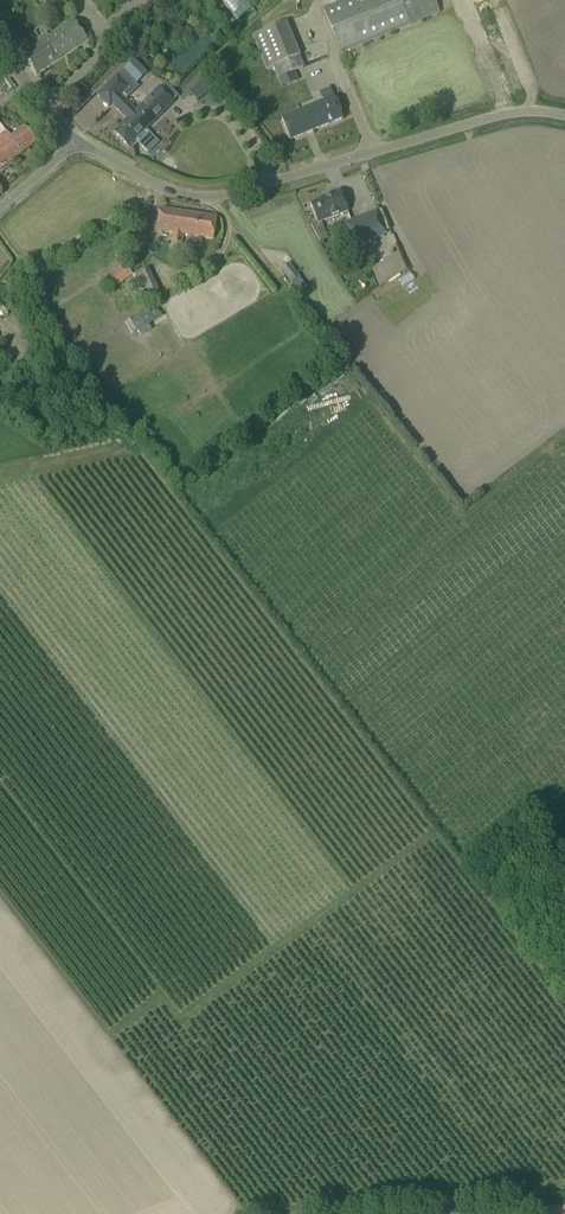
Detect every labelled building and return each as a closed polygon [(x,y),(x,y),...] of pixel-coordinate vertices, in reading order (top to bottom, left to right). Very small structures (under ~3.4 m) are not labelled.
[(239,23),(254,11),(245,0),(222,0),(239,23)] [(434,0),(344,0),(322,9),(341,53),(439,13),(434,0)] [(36,74),(46,68),(86,39),(72,20),(48,37),(46,33),(35,40),(38,44),(22,55),(36,74)] [(285,22),(252,36),(266,70),(273,67),(278,79),(303,68),(298,57),(299,56),(285,22)] [(133,60),(122,71),(136,85),(147,74),(133,60)] [(311,93),(304,72),(291,77),(299,97),(311,93)] [(111,104),(121,113),(126,119),(113,132),(128,147),(173,103),(160,89),(136,112),(120,95),(129,87),(117,75),(97,95),(109,107),(111,104)] [(333,96),(304,108),(313,131),(343,119),(333,96)] [(304,108),(281,117),(290,140),(313,131),(304,108)] [(35,142),(23,127),(10,138),(5,132),(0,136),(0,150),(10,162),(35,142)] [(10,162),(0,150),(0,170),(10,162)] [(348,212),(340,191),(318,199),(319,201),(310,204),(316,223),(311,225),(319,242),(327,239),(321,222),(348,212)] [(181,244),(183,236),(183,234),(202,237),(202,238),(213,240),(215,229),(217,217),(160,208),(158,220),(156,230),(174,233),(173,243),(175,244),(174,247),(178,247),(178,244),(181,244)] [(353,247),(386,234),(377,211),(344,224),(353,247)] [(291,283),(299,277),(289,263),(281,270),(291,283)] [(102,281),(108,291),(132,275),(125,265),(102,281)] [(160,296),(148,268),(132,275),(145,303),(160,296)] [(129,320),(125,322),(132,334),(137,331),(138,332),(161,317),(154,306),(130,321),(129,320)]
